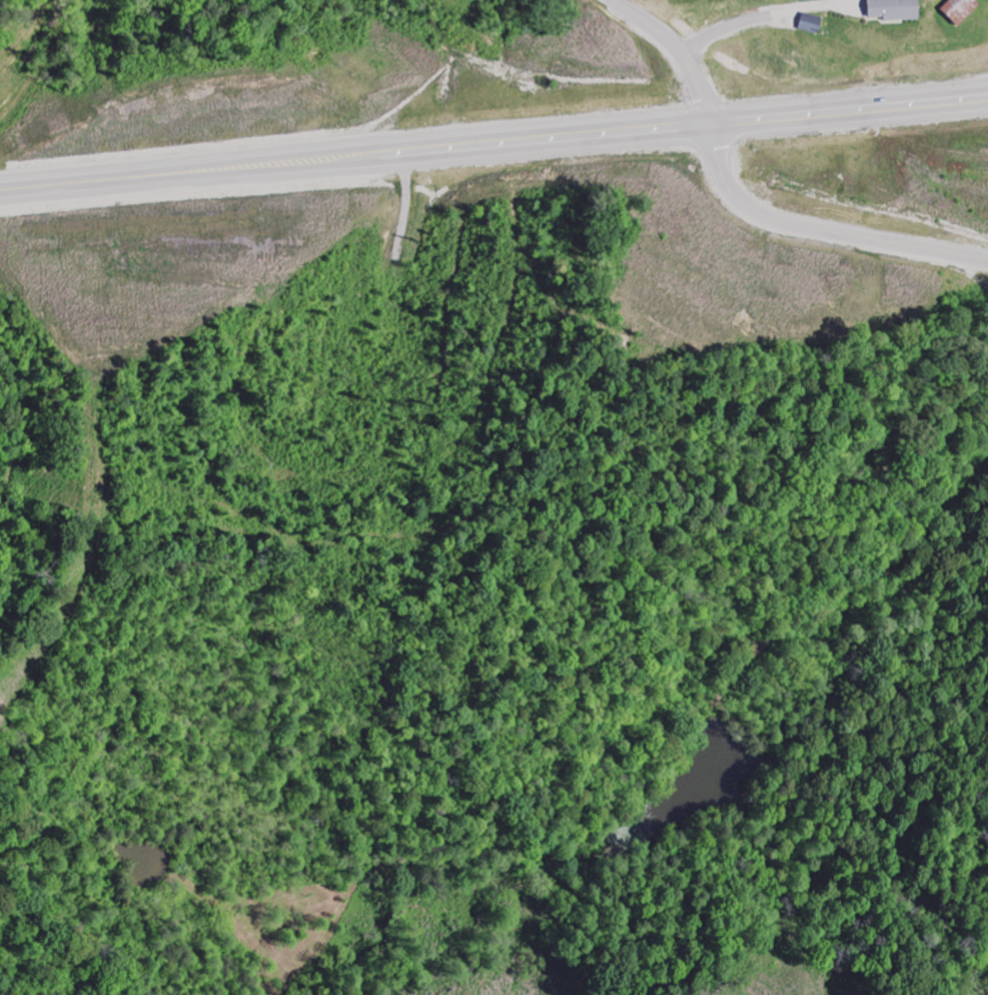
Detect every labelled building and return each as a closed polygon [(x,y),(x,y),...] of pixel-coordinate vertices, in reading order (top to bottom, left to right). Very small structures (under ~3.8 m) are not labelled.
[(920,0),(870,0),(870,19),(885,18),(885,22),(921,21),(920,0)] [(983,6),(977,0),(951,0),(941,9),(959,28),(983,6)] [(821,34),(823,17),(803,14),(800,31),(821,34)]
